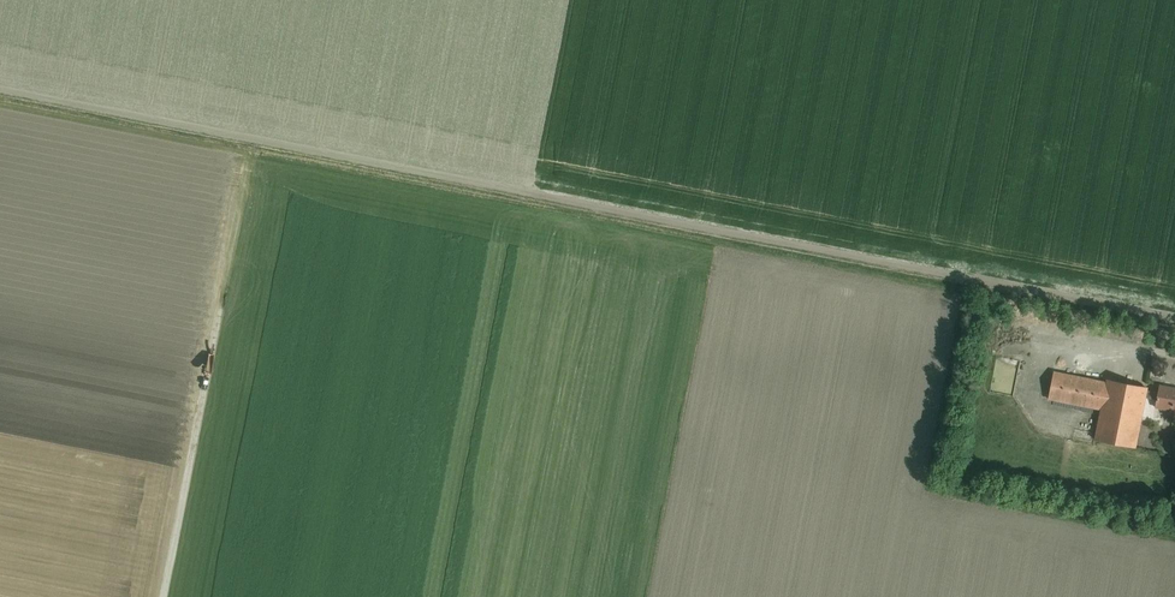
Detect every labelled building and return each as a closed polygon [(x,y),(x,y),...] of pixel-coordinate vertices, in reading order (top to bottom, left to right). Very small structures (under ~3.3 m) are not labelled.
[(999,356),(986,356),(986,369),(998,369),(999,356)] [(1135,447),(1145,398),(1146,391),(1147,388),(1107,380),(1106,383),(1054,372),(1049,399),(1101,410),(1095,439),(1135,447)] [(1146,391),(1145,398),(1157,400),(1155,407),(1174,411),(1174,389),(1160,385),(1158,393),(1146,391)]
